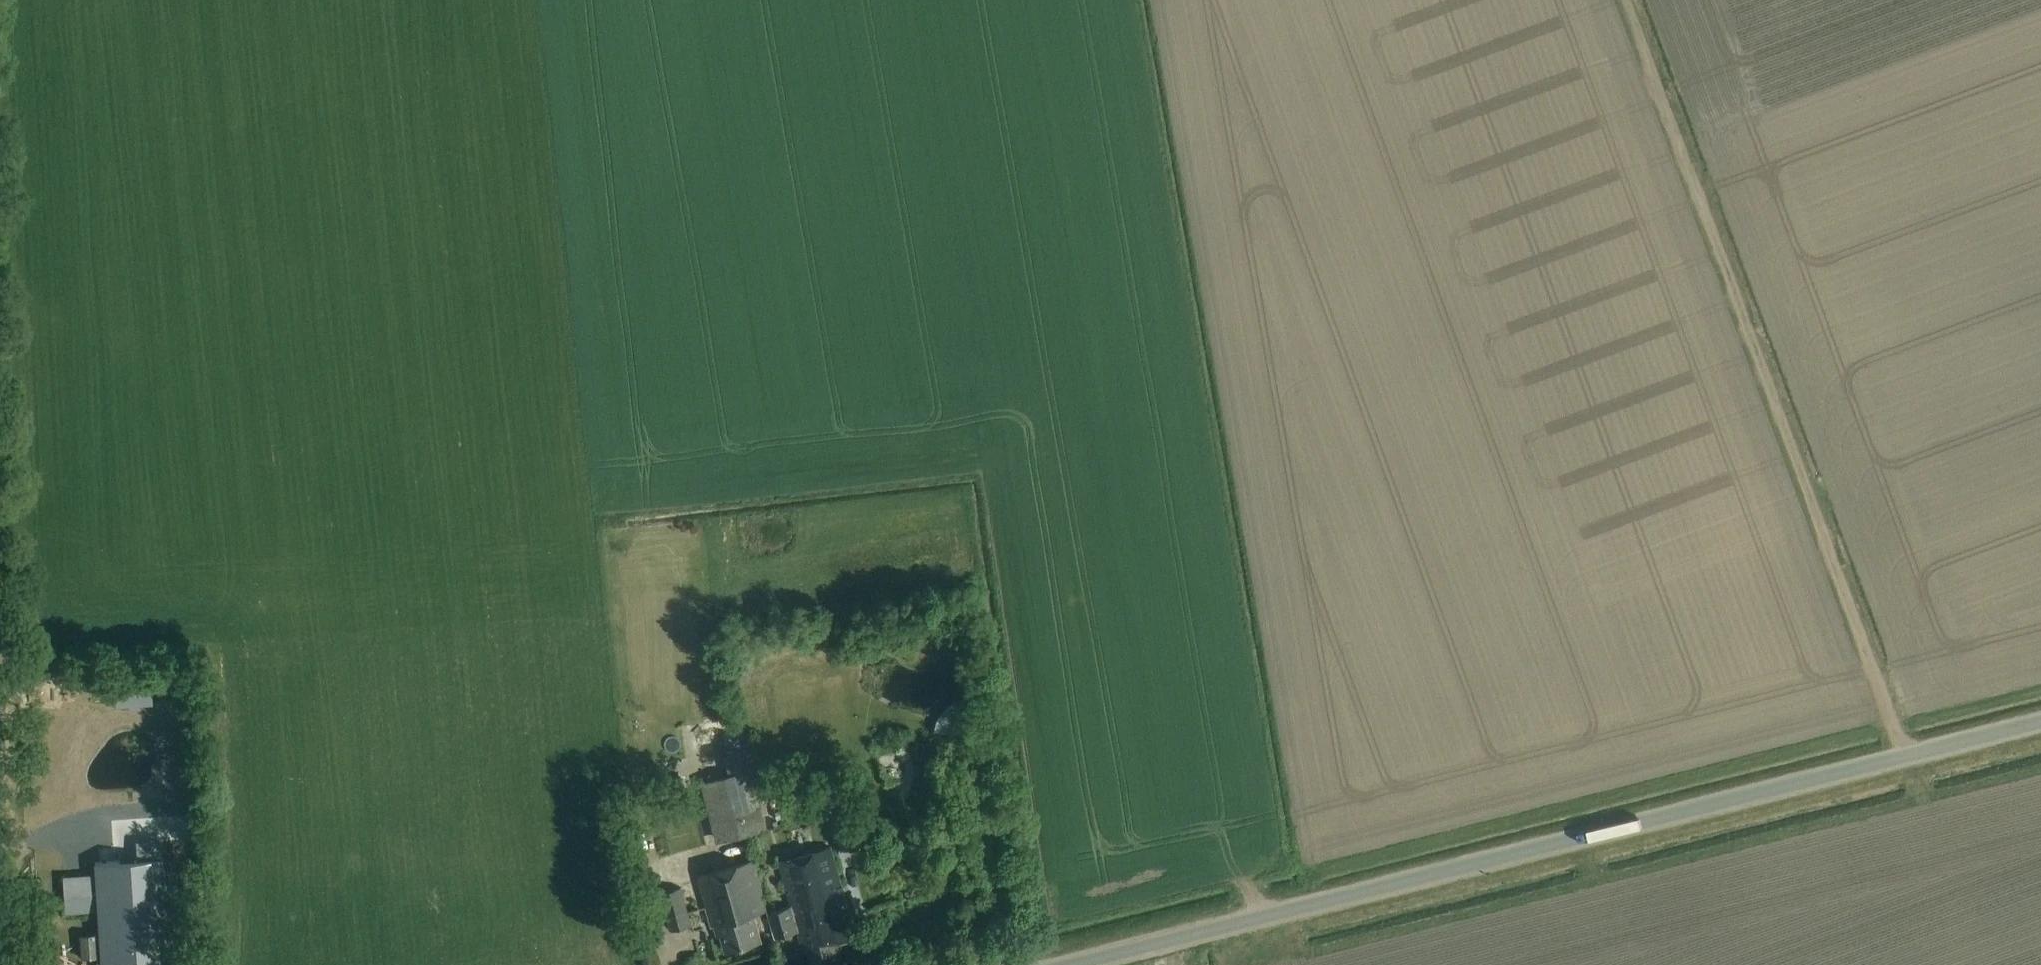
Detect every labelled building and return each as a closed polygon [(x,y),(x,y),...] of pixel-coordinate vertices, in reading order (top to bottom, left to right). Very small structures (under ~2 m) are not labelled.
[(939,731),(950,741),(967,722),(956,713),(939,731)] [(720,848),(749,842),(734,775),(705,781),(720,848)] [(674,853),(677,863),(700,857),(698,847),(674,853)] [(769,912),(776,938),(799,932),(804,953),(809,952),(813,964),(841,964),(845,964),(839,944),(857,939),(831,849),(779,864),(791,906),(769,912)] [(152,960),(170,959),(164,859),(99,863),(105,964),(153,964),(152,960)] [(754,916),(769,912),(755,862),(698,878),(712,928),(717,926),(725,952),(761,942),(754,916)] [(682,887),(661,893),(671,931),(693,925),(682,887)] [(64,897),(65,914),(99,912),(98,896),(64,897)] [(80,937),(81,960),(99,958),(97,935),(80,937)]
